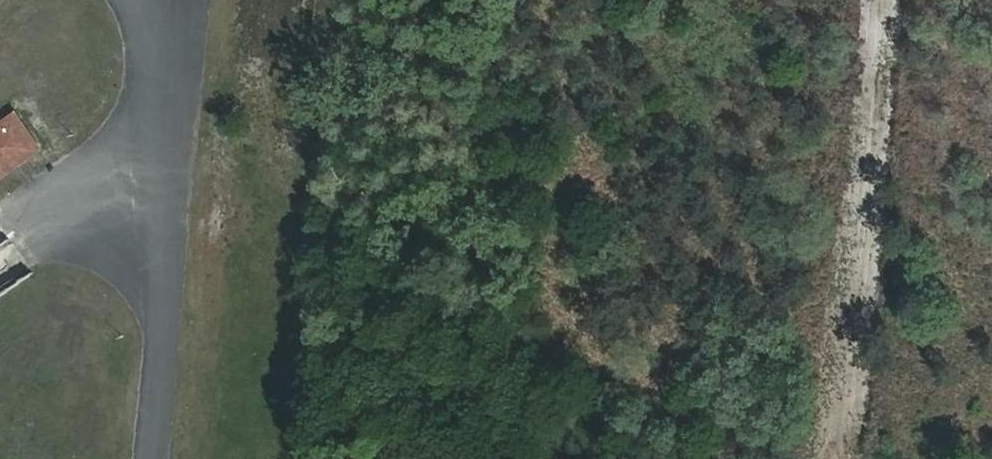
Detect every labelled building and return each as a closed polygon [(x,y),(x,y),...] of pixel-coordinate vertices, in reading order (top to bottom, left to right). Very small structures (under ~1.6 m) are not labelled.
[(0,118),(0,177),(45,151),(19,107),(0,118)]
